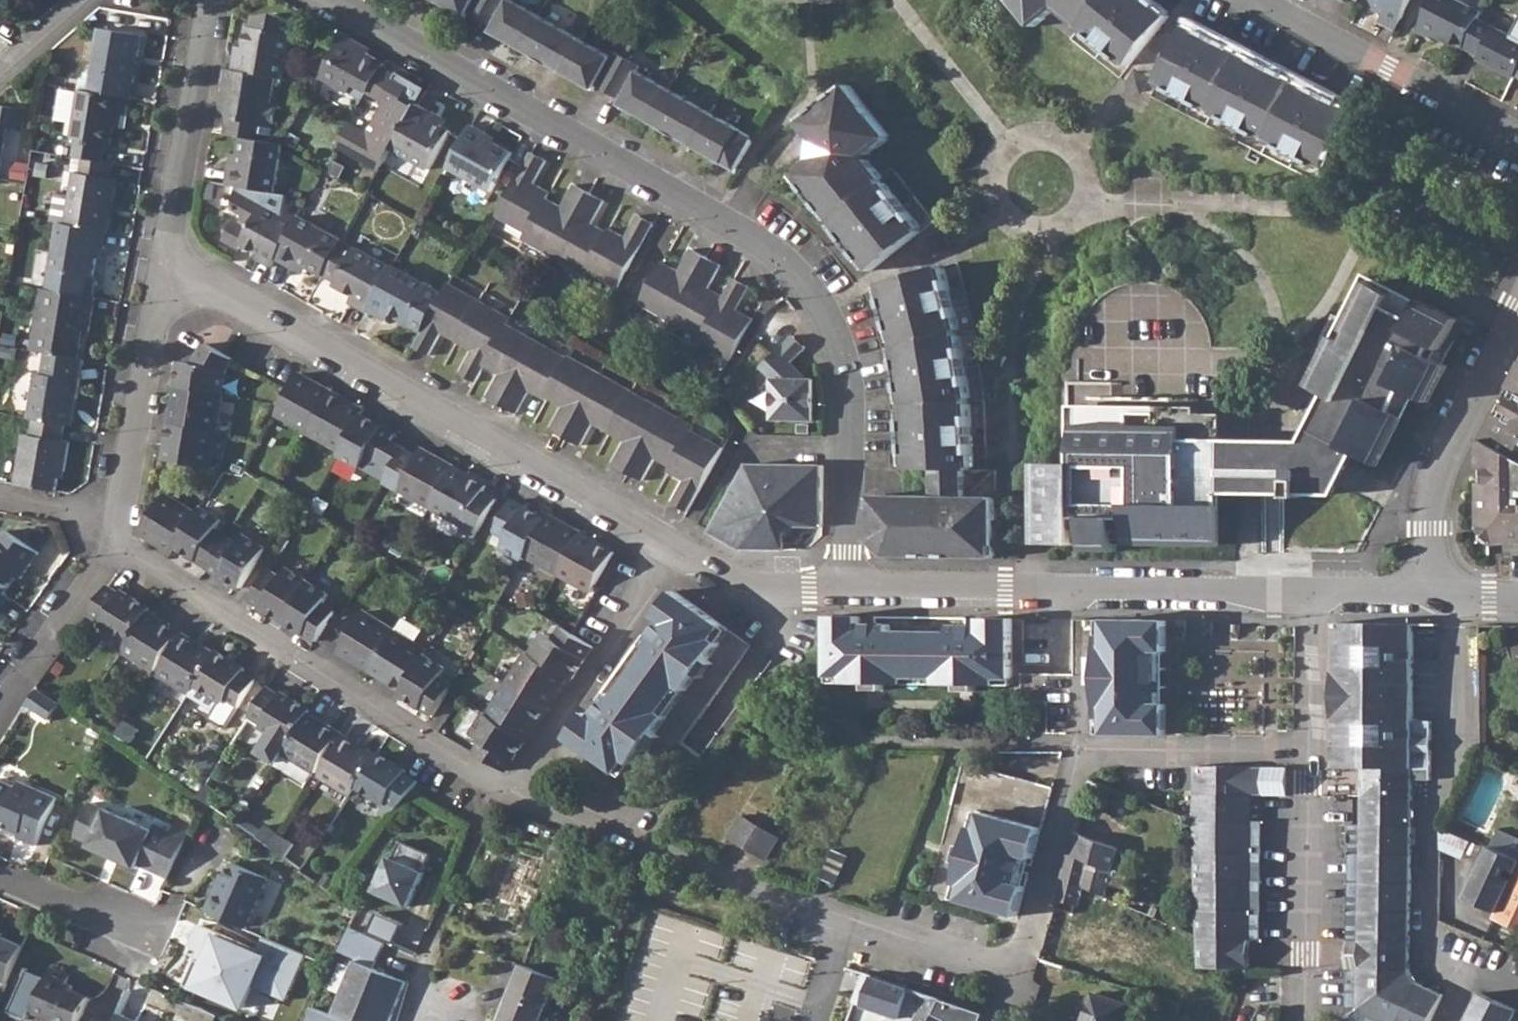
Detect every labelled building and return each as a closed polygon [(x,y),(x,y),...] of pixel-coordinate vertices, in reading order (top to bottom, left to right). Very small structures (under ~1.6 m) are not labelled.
[(437,2),(467,19),(470,14),(483,21),(495,28),(493,33),(509,43),(521,50),(556,69),(575,36),(540,17),(510,0),(434,0),(437,2)] [(1029,28),(1031,26),(1034,30),(1043,23),(1051,17),(1052,13),(1059,14),(1059,18),(1076,30),(1078,28),(1083,32),(1081,34),(1097,47),(1114,59),(1126,68),(1128,66),(1131,68),(1169,19),(1166,17),(1168,15),(1152,3),(1148,0),(1006,0),(1029,28)] [(1373,1),(1373,7),(1383,12),(1380,19),(1396,29),(1411,0),(1370,0),(1373,1)] [(1417,32),(1433,40),(1437,34),(1462,48),(1478,18),(1481,11),(1459,0),(1433,0),(1417,32)] [(237,46),(232,69),(274,76),(282,77),(292,23),(271,10),(255,14),(253,27),(248,26),(245,47),(237,46)] [(1462,48),(1481,58),(1481,61),(1513,78),(1515,74),(1517,68),(1517,38),(1478,18),(1462,48)] [(1189,29),(1187,28),(1158,84),(1162,87),(1160,89),(1210,114),(1211,112),(1217,115),(1217,118),(1266,143),(1267,141),(1272,144),(1272,146),(1320,170),(1321,169),(1326,171),(1355,113),(1351,110),(1351,108),(1304,83),(1302,86),(1297,83),(1297,80),(1248,55),(1247,58),(1241,54),(1242,52),(1191,26),(1189,29)] [(83,79),(80,91),(130,101),(143,37),(102,30),(91,80),(83,79)] [(366,90),(382,62),(362,51),(362,49),(356,46),(358,42),(343,34),(320,74),(361,97),(365,91),(366,90)] [(575,36),(556,69),(566,74),(597,92),(600,87),(612,94),(623,100),(620,106),(651,123),(695,147),(726,166),(728,162),(741,168),(753,146),(750,144),(753,140),(741,133),(742,131),(713,113),(669,89),(639,72),(642,68),(630,61),(618,55),(616,59),(585,42),(575,36)] [(366,90),(365,91),(385,102),(368,133),(352,125),(340,146),(378,167),(391,145),(414,105),(401,97),(409,83),(379,66),(366,90)] [(230,84),(225,87),(219,117),(228,118),(226,134),(245,138),(266,141),(274,128),(277,104),(269,103),(274,76),(232,69),(230,84)] [(919,220),(906,203),(890,182),(887,184),(884,179),(887,177),(872,156),(883,148),(892,141),(890,138),(893,136),(855,84),(852,86),(850,84),(807,117),(808,119),(806,121),(818,140),(815,156),(798,169),(800,172),(797,174),(830,218),(832,217),(836,221),(834,223),(852,249),(865,266),(867,269),(870,267),(873,271),(923,233),(920,230),(923,227),(919,220)] [(77,141),(74,159),(84,160),(100,164),(103,146),(110,147),(117,116),(127,117),(130,101),(80,91),(71,140),(77,141)] [(414,105),(391,145),(427,166),(449,129),(439,124),(429,118),(434,111),(416,101),(414,105)] [(470,123),(446,165),(489,190),(510,152),(481,135),(482,131),(470,123)] [(231,165),(228,185),(237,186),(265,191),(276,193),(284,146),(281,144),(266,141),(245,138),(242,154),(240,165),(231,165)] [(529,151),(492,216),(524,234),(521,239),(551,257),(582,274),(585,270),(615,287),(652,223),(640,215),(627,237),(609,228),(606,231),(589,221),(601,200),(588,192),(574,184),(561,206),(545,197),(548,192),(530,181),(542,159),(529,151)] [(76,176),(66,226),(106,233),(116,183),(111,182),(113,166),(100,164),(84,160),(80,176),(76,176)] [(274,257),(293,225),(262,207),(265,191),(237,186),(233,208),(243,215),(239,222),(234,218),(222,238),(237,247),(239,243),(258,254),(255,258),(269,266),(274,257)] [(293,225),(274,257),(293,268),(297,262),(307,267),(321,275),(341,240),(298,216),(293,225)] [(66,226),(60,225),(51,270),(92,278),(96,260),(98,249),(102,250),(103,250),(106,233),(66,226)] [(341,240),(321,275),(336,283),(334,285),(350,295),(347,302),(366,312),(367,310),(392,267),(342,238),(341,240)] [(637,300),(667,319),(698,337),(696,341),(726,358),(748,318),(732,308),(745,284),(732,276),(720,296),(704,286),(716,263),(703,255),(690,248),(676,270),(659,262),(637,300)] [(889,496),(874,496),(873,541),(887,556),(998,558),(997,497),(965,496),(965,469),(973,469),(973,466),(977,466),(976,402),(971,402),(971,397),(975,396),(966,335),(961,336),(960,329),(964,327),(950,269),(946,270),(946,265),(885,283),(886,287),(883,288),(896,341),(900,341),(901,347),(898,346),(905,402),(909,402),(909,408),(906,408),(907,465),(911,465),(911,469),(936,469),(935,496),(904,496),(889,496)] [(392,267),(367,310),(385,320),(388,315),(406,324),(429,286),(392,266),(392,267)] [(448,282),(412,347),(424,354),(438,331),(456,340),(473,350),(460,374),(474,382),(483,366),(500,375),(488,396),(502,403),(516,411),(529,390),(546,400),(548,397),(564,405),(552,427),(566,434),(579,442),(592,420),(610,430),(626,440),(614,461),(629,469),(641,476),(654,455),(672,465),(668,472),(684,481),(672,504),(687,512),(724,448),(692,430),(695,423),(665,405),(634,388),(603,370),(573,353),(570,357),(539,340),(508,323),(511,317),(479,300),(448,282)] [(1251,451),(1209,450),(1205,457),(1206,423),(1192,423),(1192,395),(1118,394),(1117,379),(1064,379),(1063,404),(1062,446),(1074,447),(1074,476),(1048,476),(1048,531),(1086,531),(1086,550),(1112,549),(1112,530),(1151,529),(1151,532),(1172,531),(1205,531),(1205,477),(1250,478),(1259,478),(1273,478),(1280,478),(1285,478),(1285,495),(1298,496),(1298,478),(1325,478),(1333,464),(1349,433),(1372,445),(1399,394),(1425,406),(1446,363),(1434,357),(1453,319),(1418,301),(1409,318),(1387,306),(1393,294),(1368,282),(1348,320),(1333,312),(1311,353),(1320,358),(1309,382),(1337,396),(1325,420),(1312,444),(1308,451),(1251,451)] [(45,289),(33,351),(48,353),(78,359),(83,331),(90,332),(96,299),(45,289)] [(785,368),(790,362),(803,349),(790,337),(760,367),(770,379),(770,420),(813,421),(812,378),(807,378),(795,378),(785,368)] [(179,362),(175,385),(219,392),(223,368),(229,357),(218,351),(203,343),(196,354),(191,363),(179,362)] [(38,374),(29,418),(36,420),(65,425),(68,426),(73,400),(78,400),(86,360),(78,359),(48,353),(44,375),(38,374)] [(298,373),(276,412),(309,431),(331,392),(298,373)] [(1512,381),(1485,433),(1484,538),(1517,539),(1517,384),(1512,381)] [(175,385),(169,422),(213,429),(219,392),(175,385)] [(331,392),(309,431),(341,449),(361,413),(363,410),(331,392)] [(394,433),(361,413),(341,449),(338,455),(360,467),(366,457),(377,464),(372,473),(386,481),(404,448),(391,440),(394,433)] [(26,433),(16,485),(55,492),(60,471),(65,473),(70,442),(62,441),(65,425),(36,420),(33,435),(26,433)] [(169,422),(163,459),(207,466),(213,429),(169,422)] [(386,481),(385,482),(431,507),(453,468),(421,449),(417,456),(404,449),(386,481)] [(751,465),(711,532),(740,549),(782,551),(783,538),(787,538),(796,530),(796,526),(823,526),(823,495),(769,495),(751,487),(751,465)] [(453,468),(431,507),(461,525),(458,529),(473,538),(495,500),(482,492),(485,486),(453,468)] [(164,495),(140,533),(172,553),(176,547),(195,514),(164,495)] [(499,547),(521,560),(524,554),(544,520),(510,501),(493,531),(504,538),(499,547)] [(195,514),(176,547),(208,567),(227,537),(215,530),(221,521),(199,507),(195,514)] [(544,520),(524,554),(557,573),(580,534),(547,515),(544,520)] [(6,593),(18,577),(21,579),(38,553),(7,533),(0,543),(0,589),(6,593)] [(580,534),(557,573),(589,591),(594,585),(612,553),(580,534)] [(227,537),(208,567),(240,587),(265,549),(244,535),(238,544),(227,537)] [(270,570),(252,601),(284,621),(308,581),(287,568),(281,577),(270,570)] [(308,581),(284,621),(316,640),(335,610),(324,604),(330,594),(308,581)] [(108,586),(91,612),(103,620),(101,624),(129,643),(148,612),(151,609),(122,591),(120,594),(108,586)] [(10,596),(6,593),(0,589),(0,612),(10,596)] [(586,711),(567,738),(614,773),(623,762),(628,765),(638,752),(659,766),(749,645),(680,593),(675,590),(656,615),(662,619),(645,642),(649,646),(613,695),(608,693),(593,715),(586,711)] [(356,623),(340,650),(372,670),(396,631),(363,611),(356,623)] [(129,643),(125,650),(156,670),(173,644),(180,632),(148,612),(129,643)] [(1013,683),(1012,668),(1012,618),(981,618),(981,625),(951,624),(951,630),(922,630),(891,630),(891,624),(862,623),(861,616),(832,616),(830,617),(831,682),(1013,683)] [(396,631),(372,670),(404,690),(425,657),(428,651),(415,643),(423,630),(404,619),(396,631)] [(1049,734),(1082,735),(1084,735),(1100,735),(1168,737),(1168,704),(1162,704),(1162,652),(1168,652),(1169,621),(1137,620),(1076,619),(1076,674),(1025,674),(1024,702),(1050,703),(1049,734)] [(1332,768),(1348,768),(1362,768),(1360,1009),(1387,1020),(1429,1020),(1442,993),(1417,982),(1410,970),(1412,778),(1429,778),(1430,721),(1413,720),(1414,624),(1380,624),(1380,642),(1376,642),(1371,642),(1372,624),(1335,624),(1334,688),(1353,688),(1353,695),(1353,704),(1334,704),(1332,768)] [(544,635),(532,654),(566,676),(572,679),(592,646),(572,632),(562,627),(553,641),(544,635)] [(177,647),(161,673),(193,693),(198,685),(216,655),(185,635),(177,647)] [(527,651),(507,682),(548,706),(566,676),(532,654),(527,651)] [(216,655),(198,685),(224,702),(227,699),(239,707),(256,680),(243,672),(244,669),(218,652),(216,655)] [(404,690),(401,696),(432,715),(448,689),(450,685),(439,677),(444,669),(425,657),(404,690)] [(507,682),(489,713),(525,736),(529,738),(548,706),(507,682)] [(39,687),(28,705),(51,721),(63,703),(39,687)] [(269,688),(252,715),(265,723),(262,726),(290,744),(309,714),(311,710),(284,692),(281,696),(269,688)] [(481,738),(473,752),(504,771),(525,736),(489,713),(486,712),(473,733),(481,738)] [(290,744),(285,753),(316,772),(330,749),(340,734),(309,714),(290,744)] [(335,752),(321,775),(352,795),(358,786),(376,756),(345,737),(335,752)] [(376,756),(358,786),(385,803),(388,800),(398,806),(411,793),(418,781),(405,772),(406,770),(378,753),(376,756)] [(1054,788),(990,770),(968,764),(932,891),(991,907),(1018,915),(1026,887),(1020,885),(1028,857),(1035,859),(1054,788)] [(1197,765),(1196,818),(1195,848),(1200,969),(1251,969),(1252,766),(1197,765)] [(1290,766),(1252,766),(1251,969),(1264,969),(1266,794),(1289,794),(1290,766)] [(1324,768),(1323,795),(1352,796),(1346,1017),(1355,1020),(1387,1020),(1360,1009),(1362,768),(1348,768),(1332,768),(1324,768)] [(5,824),(6,822),(24,831),(21,837),(39,845),(62,798),(25,780),(22,786),(3,777),(0,784),(0,822),(5,824)] [(92,801),(77,835),(93,842),(92,846),(137,866),(139,863),(155,870),(170,877),(194,825),(178,817),(172,830),(156,823),(154,829),(92,801)] [(730,836),(748,847),(761,826),(743,816),(730,836)] [(263,831),(258,838),(271,848),(281,832),(269,824),(263,831)] [(761,826),(748,847),(766,859),(779,838),(761,826)] [(1492,847),(1517,859),(1517,837),(1501,829),(1492,847)] [(1074,830),(1056,899),(1079,905),(1084,887),(1105,895),(1109,885),(1128,890),(1134,869),(1123,865),(1126,851),(1074,830)] [(281,832),(271,848),(285,857),(295,841),(281,832)] [(387,856),(370,892),(404,908),(429,857),(400,843),(393,859),(387,856)] [(1467,895),(1497,911),(1517,869),(1517,859),(1492,847),(1490,846),(1481,865),(1467,895)] [(834,850),(820,879),(835,886),(849,858),(834,850)] [(227,878),(212,911),(246,927),(268,878),(235,863),(227,878)] [(1495,916),(1517,927),(1517,869),(1497,911),(1495,916)] [(1129,905),(1123,902),(1110,931),(1149,947),(1152,939),(1170,946),(1178,925),(1150,913),(1129,905)] [(377,915),(368,934),(384,942),(392,945),(400,926),(377,915)] [(348,930),(340,949),(373,965),(384,942),(368,934),(350,925),(348,930)] [(9,979),(25,943),(0,933),(2,930),(0,929),(0,975),(9,979)] [(279,964),(206,931),(194,957),(211,965),(200,991),(256,1016),(279,964)] [(1130,944),(1099,932),(1093,946),(1123,958),(1130,944)] [(332,1014),(347,1020),(348,1020),(389,1020),(406,981),(355,960),(332,1014)] [(500,1019),(507,1020),(541,1020),(552,994),(565,999),(570,985),(522,964),(500,1019)] [(34,1009),(59,1020),(62,1015),(75,1020),(79,1020),(90,996),(74,989),(76,984),(69,981),(72,975),(54,966),(34,1009)] [(865,969),(853,1003),(875,1011),(879,1000),(888,1003),(890,1001),(920,1011),(928,993),(865,969)] [(1084,1020),(1124,1020),(1130,1005),(1094,992),(1084,1020)] [(1468,1020),(1513,1020),(1517,1012),(1517,1009),(1482,992),(1468,1020)] [(915,1020),(947,1020),(948,1020),(952,1020),(982,1020),(984,1014),(928,993),(920,1011),(915,1020)] [(175,1015),(187,1020),(213,1020),(216,1014),(183,998),(175,1015)] [(314,1006),(308,1019),(307,1020),(346,1020),(347,1020),(332,1014),(314,1006)] [(113,1020),(136,1020),(117,1011),(113,1020)]
